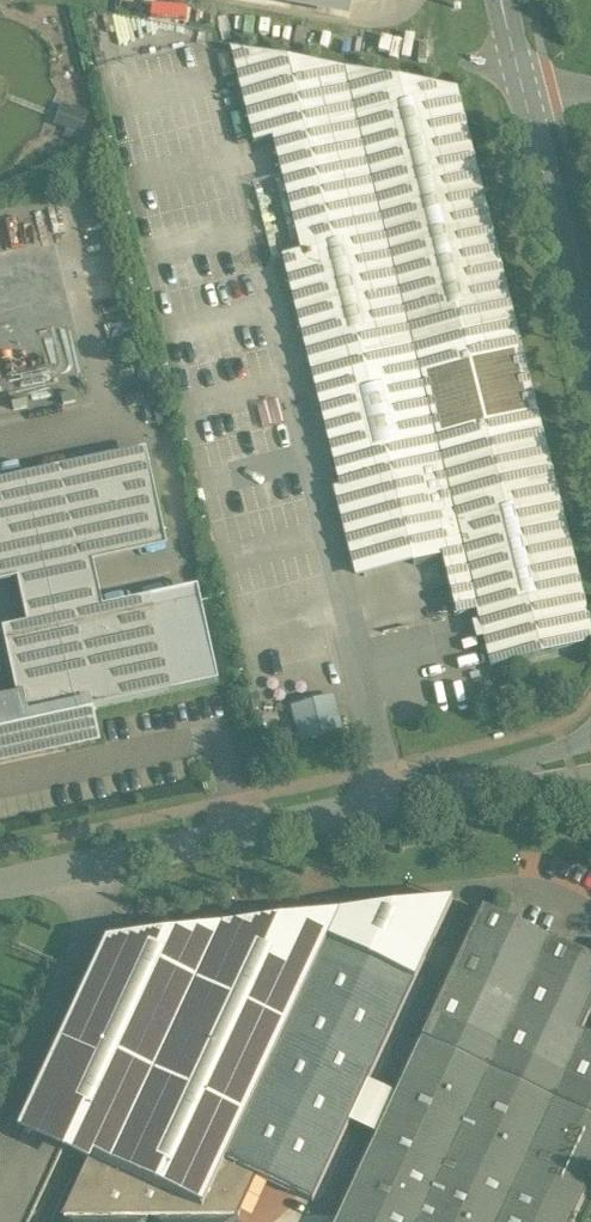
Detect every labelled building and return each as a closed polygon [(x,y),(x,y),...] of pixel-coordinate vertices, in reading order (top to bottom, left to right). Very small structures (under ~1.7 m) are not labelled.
[(456,90),(230,50),(254,144),(272,139),(301,253),(282,257),(311,374),(514,324),(456,90)] [(71,112),(70,111),(63,128),(67,130),(65,136),(76,141),(78,134),(80,135),(87,118),(85,117),(71,112)] [(514,324),(311,374),(340,489),(336,494),(543,440),(514,324)] [(543,440),(336,494),(358,582),(442,560),(565,528),(543,440)] [(0,496),(0,573),(164,537),(148,464),(0,496)] [(476,612),(580,586),(565,528),(442,560),(456,617),(476,612)] [(0,573),(0,585),(17,582),(26,626),(2,632),(4,644),(154,611),(152,599),(103,610),(93,565),(167,549),(164,537),(0,573)] [(476,612),(491,670),(516,664),(590,645),(590,632),(580,586),(476,612)] [(197,589),(152,599),(154,611),(172,694),(217,684),(197,589)] [(94,743),(87,712),(172,694),(154,611),(4,644),(17,703),(0,707),(0,764),(94,743)] [(333,698),(288,709),(297,744),(342,732),(333,698)] [(541,874),(570,873),(569,849),(540,851),(541,874)] [(264,924),(119,941),(116,942),(112,944),(108,946),(106,948),(103,951),(100,954),(20,1126),(23,1127),(24,1125),(22,1124),(31,1105),(99,1136),(89,1158),(201,1209),(224,1160),(326,942),(414,983),(452,902),(264,924)] [(337,1221),(554,1221),(559,1212),(573,1218),(590,1180),(590,1039),(580,1034),(590,1011),(590,960),(483,910),(337,1221)] [(326,942),(224,1160),(256,1176),(312,1202),(414,983),(326,942)] [(256,1176),(224,1160),(201,1209),(89,1158),(61,1218),(149,1217),(237,1217),(256,1176)]
